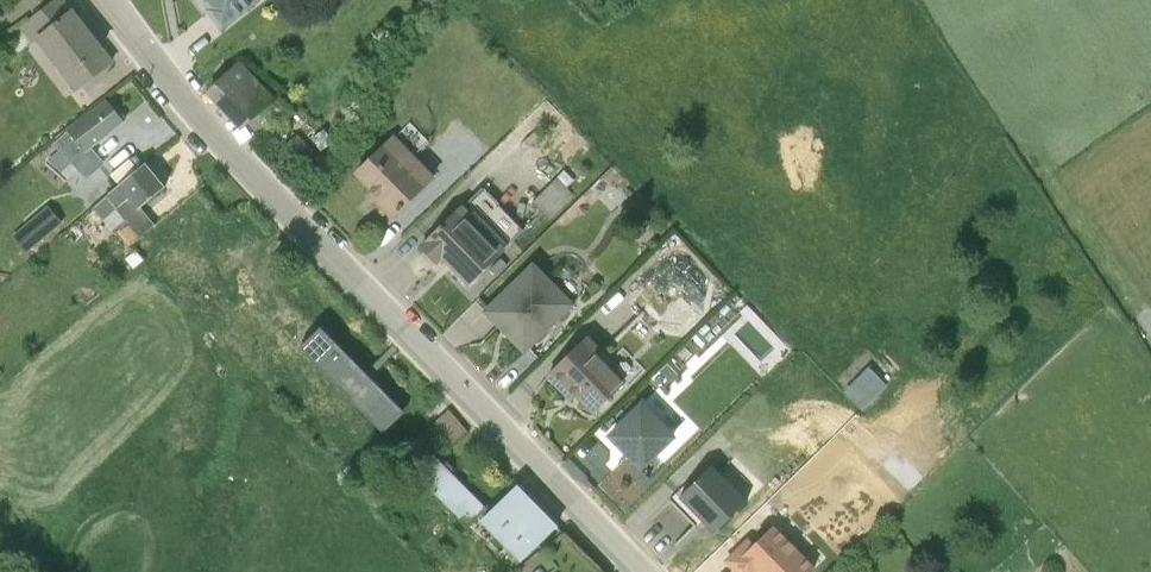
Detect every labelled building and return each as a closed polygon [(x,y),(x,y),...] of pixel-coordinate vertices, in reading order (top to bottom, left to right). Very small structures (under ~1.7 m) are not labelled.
[(5,38),(18,54),(36,40),(66,78),(64,79),(74,91),(111,62),(72,11),(71,11),(62,0),(53,0),(5,38)] [(211,8),(208,11),(221,28),(258,0),(206,0),(211,8)] [(240,62),(209,91),(241,127),(249,120),(260,133),(278,116),(268,104),(275,99),(240,62)] [(107,100),(53,144),(86,179),(104,163),(91,148),(124,121),(107,100)] [(297,134),(283,145),(299,164),(313,153),(297,134)] [(395,136),(356,172),(378,195),(375,199),(392,217),(434,177),(395,136)] [(319,153),(305,166),(317,179),(331,166),(319,153)] [(145,163),(92,207),(115,233),(116,232),(127,247),(154,225),(140,207),(164,187),(145,163)] [(537,199),(553,217),(578,195),(561,177),(537,199)] [(482,189),(422,246),(437,262),(443,256),(467,282),(522,231),(482,189)] [(47,206),(11,236),(26,254),(62,223),(47,206)] [(535,264),(484,312),(500,328),(504,325),(529,348),(574,303),(535,264)] [(323,321),(305,339),(389,427),(407,409),(323,321)] [(590,336),(545,378),(560,393),(567,386),(592,412),(626,379),(609,362),(612,359),(590,336)] [(867,367),(844,392),(863,411),(887,386),(867,367)] [(643,400),(607,435),(641,470),(677,436),(643,400)] [(448,410),(429,427),(436,442),(446,452),(468,432),(448,410)] [(431,455),(414,472),(466,525),(483,508),(431,455)] [(713,465),(679,497),(714,533),(747,501),(713,465)] [(517,487),(481,522),(520,562),(544,539),(550,545),(562,533),(517,487)] [(727,560),(738,571),(811,571),(814,569),(773,526),(754,545),(749,539),(727,560)]
